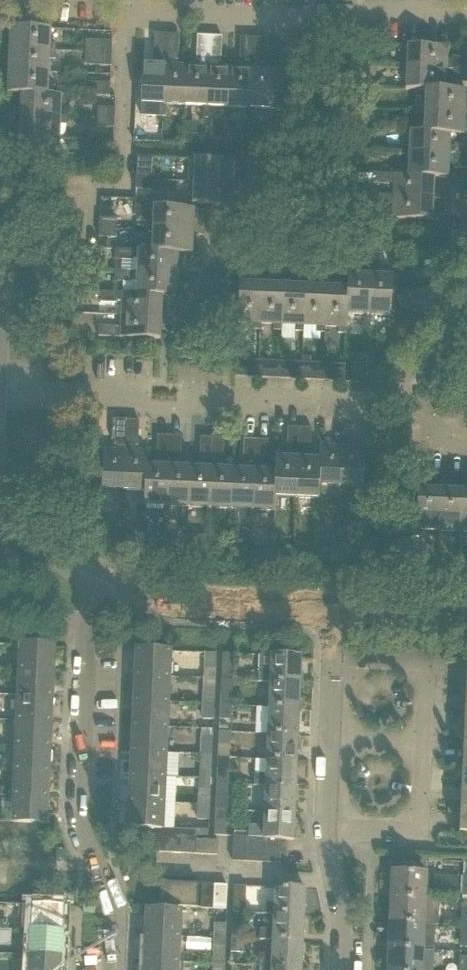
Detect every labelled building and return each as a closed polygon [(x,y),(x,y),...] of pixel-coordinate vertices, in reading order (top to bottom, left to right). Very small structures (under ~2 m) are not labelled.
[(10,49),(56,51),(56,43),(50,43),(51,29),(5,26),(4,36),(10,36),(10,49)] [(164,105),(167,34),(154,33),(153,59),(156,59),(156,64),(143,63),(140,115),(160,116),(161,105),(164,105)] [(167,34),(164,105),(185,106),(187,65),(174,65),(174,60),(177,60),(179,34),(167,34)] [(187,65),(185,106),(206,107),(210,36),(197,35),(196,61),(199,61),(199,66),(187,65)] [(222,36),(210,36),(206,107),(228,108),(229,67),(217,67),(217,62),(221,62),(222,36)] [(229,67),(228,108),(249,109),(252,38),(240,37),(239,63),(243,63),(242,68),(229,67)] [(265,38),(252,38),(249,109),(271,109),(272,69),(260,68),(260,64),(264,64),(265,38)] [(285,70),(272,69),(271,109),(293,110),(296,40),(284,39),(282,65),(286,65),(285,70)] [(86,40),(85,53),(111,54),(112,41),(86,40)] [(407,68),(466,70),(466,58),(452,57),(452,60),(447,60),(448,47),(408,45),(407,68)] [(3,61),(3,70),(49,72),(49,59),(55,59),(56,51),(10,49),(9,61),(3,61)] [(111,54),(85,53),(85,65),(111,66),(111,54)] [(407,68),(406,89),(466,92),(466,90),(446,89),(446,78),(451,78),(451,81),(466,82),(466,70),(407,68)] [(49,72),(3,70),(2,79),(8,79),(8,93),(21,93),(54,94),(54,93),(54,86),(48,86),(49,72)] [(110,96),(110,83),(84,82),(83,95),(110,96)] [(406,89),(406,90),(426,91),(425,111),(466,113),(466,104),(465,104),(466,92),(406,89)] [(14,114),(14,115),(20,115),(20,114),(61,116),(61,115),(61,103),(67,103),(68,94),(54,93),(54,94),(21,93),(21,105),(15,105),(14,114)] [(98,117),(114,118),(115,108),(98,107),(98,117)] [(425,111),(424,132),(464,134),(464,122),(466,122),(466,113),(425,111)] [(14,126),(13,135),(60,137),(60,124),(66,124),(67,116),(61,115),(61,116),(20,114),(20,115),(20,127),(14,126)] [(114,118),(98,117),(97,127),(114,128),(114,118)] [(424,132),(410,132),(409,153),(466,156),(466,144),(454,144),(454,147),(449,146),(450,135),(464,135),(464,134),(424,132)] [(60,137),(13,135),(13,144),(19,145),(18,158),(64,160),(65,151),(59,151),(60,137)] [(96,149),(113,150),(113,140),(97,139),(96,149)] [(408,175),(448,176),(448,164),(453,164),(453,168),(466,168),(466,156),(409,153),(408,175)] [(188,173),(188,181),(194,181),(234,183),(234,182),(234,170),(240,171),(241,161),(195,159),(189,159),(188,173)] [(136,169),(136,178),(153,179),(153,170),(136,169)] [(448,176),(408,175),(372,173),(372,184),(389,185),(389,183),(394,183),(393,196),(439,198),(439,189),(433,189),(434,177),(448,178),(448,176)] [(153,179),(136,178),(135,189),(152,190),(153,179)] [(193,194),(187,194),(187,203),(233,205),(233,192),(239,192),(240,183),(234,183),(194,181),(193,194)] [(439,198),(393,196),(371,195),(371,205),(387,205),(388,204),(392,204),(392,218),(438,220),(438,211),(432,210),(433,199),(439,199),(439,198)] [(147,221),(147,230),(193,232),(193,219),(199,219),(200,210),(153,207),(153,222),(147,221)] [(99,217),(99,228),(115,229),(116,218),(99,217)] [(115,229),(99,228),(99,237),(115,238),(115,229)] [(193,232),(147,230),(146,237),(152,238),(152,251),(178,253),(198,254),(198,244),(192,244),(193,232)] [(78,249),(77,258),(86,258),(87,249),(78,249)] [(116,249),(116,250),(116,259),(133,260),(133,258),(137,259),(137,272),(177,274),(177,275),(183,275),(183,265),(177,265),(178,253),(152,251),(116,249)] [(347,287),(346,314),(347,314),(365,315),(368,315),(369,274),(358,274),(358,269),(359,269),(359,252),(349,252),(348,272),(347,287)] [(370,253),(369,274),(368,315),(390,316),(392,275),(379,275),(379,270),(380,270),(381,253),(370,253)] [(115,271),(115,281),(132,282),(132,280),(136,280),(136,293),(136,294),(162,295),(162,296),(182,296),(182,287),(176,287),(177,275),(177,274),(137,272),(115,271)] [(240,276),(237,322),(252,323),(251,329),(260,329),(260,323),(262,283),(261,283),(249,283),(249,277),(240,276)] [(262,283),(260,323),(273,324),(273,330),(282,330),(282,324),(281,324),(283,284),(271,284),(271,278),(262,277),(261,277),(261,283),(262,283)] [(283,284),(281,324),(282,324),(295,325),(294,331),(303,331),(303,325),(305,285),(304,285),(292,285),(293,279),(284,278),(283,278),(283,284)] [(305,285),(303,325),(316,326),(316,332),(320,332),(324,332),(325,332),(325,326),(324,326),(326,286),(314,286),(314,280),(305,279),(304,279),(304,285),(305,285)] [(326,286),(324,326),(325,326),(338,327),(338,333),(345,333),(346,333),(347,314),(346,314),(347,287),(335,287),(336,281),(327,280),(326,280),(326,286)] [(136,293),(100,292),(100,302),(117,303),(117,301),(122,301),(121,314),(167,316),(167,308),(161,307),(162,296),(162,295),(136,294),(136,293)] [(64,301),(64,312),(74,312),(74,301),(64,301)] [(167,316),(121,314),(120,328),(116,328),(116,326),(99,325),(98,336),(160,339),(161,326),(167,326),(167,316)] [(259,360),(249,360),(248,377),(258,377),(259,360)] [(268,361),(259,360),(258,377),(268,378),(268,361)] [(301,362),(292,362),(291,379),(300,379),(301,362)] [(301,362),(300,379),(311,380),(311,363),(301,362)] [(335,364),(334,381),(344,381),(345,365),(335,364)] [(124,491),(127,420),(115,419),(114,445),(117,445),(117,449),(103,449),(101,489),(124,491)] [(127,420),(124,491),(127,491),(145,491),(146,492),(147,465),(148,451),(134,450),(135,446),(138,446),(139,420),(127,420)] [(276,471),(274,497),(296,498),(299,427),(287,427),(286,452),(289,453),(289,457),(276,457),(276,471)] [(312,428),(299,427),(296,498),(317,499),(319,459),(307,458),(307,453),(310,454),(312,428)] [(145,491),(144,505),(145,505),(164,506),(166,506),(170,435),(157,435),(156,460),(159,460),(159,465),(147,465),(146,492),(145,491)] [(170,435),(166,506),(188,507),(190,467),(177,466),(177,461),(180,461),(182,436),(170,435)] [(190,467),(188,507),(209,508),(213,437),(200,437),(199,462),(202,462),(202,467),(190,467)] [(213,437),(209,508),(231,509),(233,469),(220,468),(220,463),(224,463),(225,438),(213,437)] [(245,469),(233,469),(231,509),(252,510),(256,439),(244,439),(242,464),(246,464),(245,469)] [(256,439),(252,510),(274,511),(274,497),(276,471),(263,470),(263,465),(267,465),(268,440),(256,439)] [(319,459),(317,499),(318,499),(319,485),(332,486),(332,490),(330,490),(329,507),(339,508),(341,446),(329,445),(330,439),(320,439),(319,459)] [(354,446),(341,446),(339,508),(349,508),(350,491),(348,491),(348,487),(362,487),(364,441),(355,440),(354,446)] [(441,490),(440,490),(428,490),(428,485),(429,485),(429,468),(419,468),(416,530),(439,531),(441,490)] [(441,469),(440,490),(441,490),(439,531),(460,532),(462,491),(461,491),(449,491),(450,486),(451,469),(441,469)] [(125,531),(125,540),(140,542),(140,532),(125,531)] [(20,670),(52,672),(53,646),(21,644),(20,670)] [(136,676),(168,677),(170,651),(137,649),(136,676)] [(216,653),(204,653),(204,668),(215,669),(216,653)] [(222,653),(222,667),(221,680),(233,680),(234,668),(234,654),(222,653)] [(271,655),(270,670),(259,669),(258,682),(270,682),(300,683),(301,657),(271,655)] [(52,672),(20,670),(19,695),(51,697),(52,672)] [(136,676),(135,701),(167,702),(168,677),(136,676)] [(270,682),(269,708),(299,709),(300,683),(270,682)] [(202,703),(214,704),(215,689),(203,689),(202,703)] [(220,705),(232,706),(232,692),(220,692),(220,705)] [(51,697),(19,695),(18,720),(50,722),(51,697)] [(135,701),(134,726),(166,727),(167,702),(135,701)] [(202,703),(201,729),(213,729),(214,704),(202,703)] [(232,706),(220,705),(219,719),(231,720),(232,706)] [(299,709),(269,708),(268,734),(298,735),(299,709)] [(50,722),(18,720),(17,745),(49,746),(50,722)] [(166,727),(134,726),(133,751),(165,752),(166,727)] [(201,729),(200,754),(212,754),(213,729),(201,729)] [(219,732),(217,757),(229,758),(231,732),(219,732)] [(298,735),(268,734),(267,760),(296,762),(298,735)] [(17,745),(16,770),(48,772),(49,746),(17,745)] [(165,752),(133,751),(132,776),(164,777),(165,752)] [(200,754),(199,779),(211,779),(212,754),(200,754)] [(217,757),(217,771),(216,783),(228,783),(229,758),(217,757)] [(267,760),(266,775),(254,774),(254,785),(295,787),(296,762),(267,760)] [(16,770),(14,796),(47,797),(48,772),(16,770)] [(164,777),(132,776),(131,801),(163,802),(164,777)] [(199,779),(198,804),(210,804),(211,779),(199,779)] [(295,787),(254,785),(254,786),(266,786),(264,812),(294,813),(295,787)] [(215,809),(227,810),(228,796),(216,795),(215,809)] [(47,797),(14,796),(13,822),(45,823),(47,797)] [(163,802),(131,801),(129,827),(136,827),(148,828),(160,828),(162,829),(162,827),(163,802)] [(210,804),(198,804),(197,820),(209,820),(210,804)] [(227,810),(215,809),(215,823),(227,823),(227,810)] [(294,813),(264,812),(264,826),(249,825),(248,837),(258,837),(263,837),(263,839),(269,839),(281,840),(293,840),(294,813)] [(148,828),(136,827),(135,851),(147,852),(148,828)] [(160,828),(159,852),(171,853),(172,828),(162,827),(162,829),(160,828)] [(148,828),(147,852),(159,852),(160,828),(148,828)] [(172,828),(171,853),(183,853),(184,829),(172,828)] [(196,830),(184,829),(183,853),(195,854),(196,840),(196,830)] [(244,861),(246,836),(233,836),(232,861),(244,861)] [(246,836),(244,861),(256,862),(258,837),(248,837),(246,836)] [(263,837),(258,837),(256,862),(268,863),(269,839),(263,839),(263,837)] [(269,839),(268,863),(280,863),(281,840),(269,839)] [(196,840),(195,854),(217,855),(218,841),(196,840)] [(392,899),(425,900),(426,874),(393,873),(392,899)] [(459,877),(434,875),(433,894),(458,895),(459,877)] [(197,907),(198,884),(160,882),(159,906),(197,907)] [(213,909),(214,885),(202,884),(201,908),(213,909)] [(214,885),(213,909),(226,909),(227,885),(214,885)] [(245,912),(246,886),(234,886),(233,912),(245,912)] [(275,887),(274,904),(263,903),(263,914),(274,914),(304,915),(305,889),(275,887)] [(392,899),(391,924),(423,925),(435,926),(438,926),(439,901),(425,900),(392,899)] [(30,930),(63,931),(64,905),(32,904),(30,930)] [(146,935),(179,937),(180,911),(148,909),(146,935)] [(274,914),(273,929),(260,929),(260,939),(273,940),(303,941),(304,915),(274,914)] [(215,923),(214,938),(225,939),(225,923),(215,923)] [(232,924),(232,938),(244,939),(244,925),(232,924)] [(390,942),(390,949),(422,950),(433,950),(435,927),(435,926),(423,925),(391,924),(390,942)] [(63,931),(30,930),(29,955),(62,957),(63,931)] [(179,937),(146,935),(145,960),(178,962),(179,937)] [(214,938),(213,963),(224,964),(225,939),(214,938)] [(244,939),(232,938),(231,952),(243,952),(244,939)] [(273,940),(272,954),(259,953),(258,965),(260,965),(301,967),(303,941),(273,940)] [(389,969),(421,969),(422,950),(390,949),(389,969)] [(29,955),(29,969),(61,969),(62,957),(29,955)] [(459,957),(459,969),(466,969),(466,957),(459,957)] [(145,960),(145,969),(177,969),(178,962),(145,960)]
